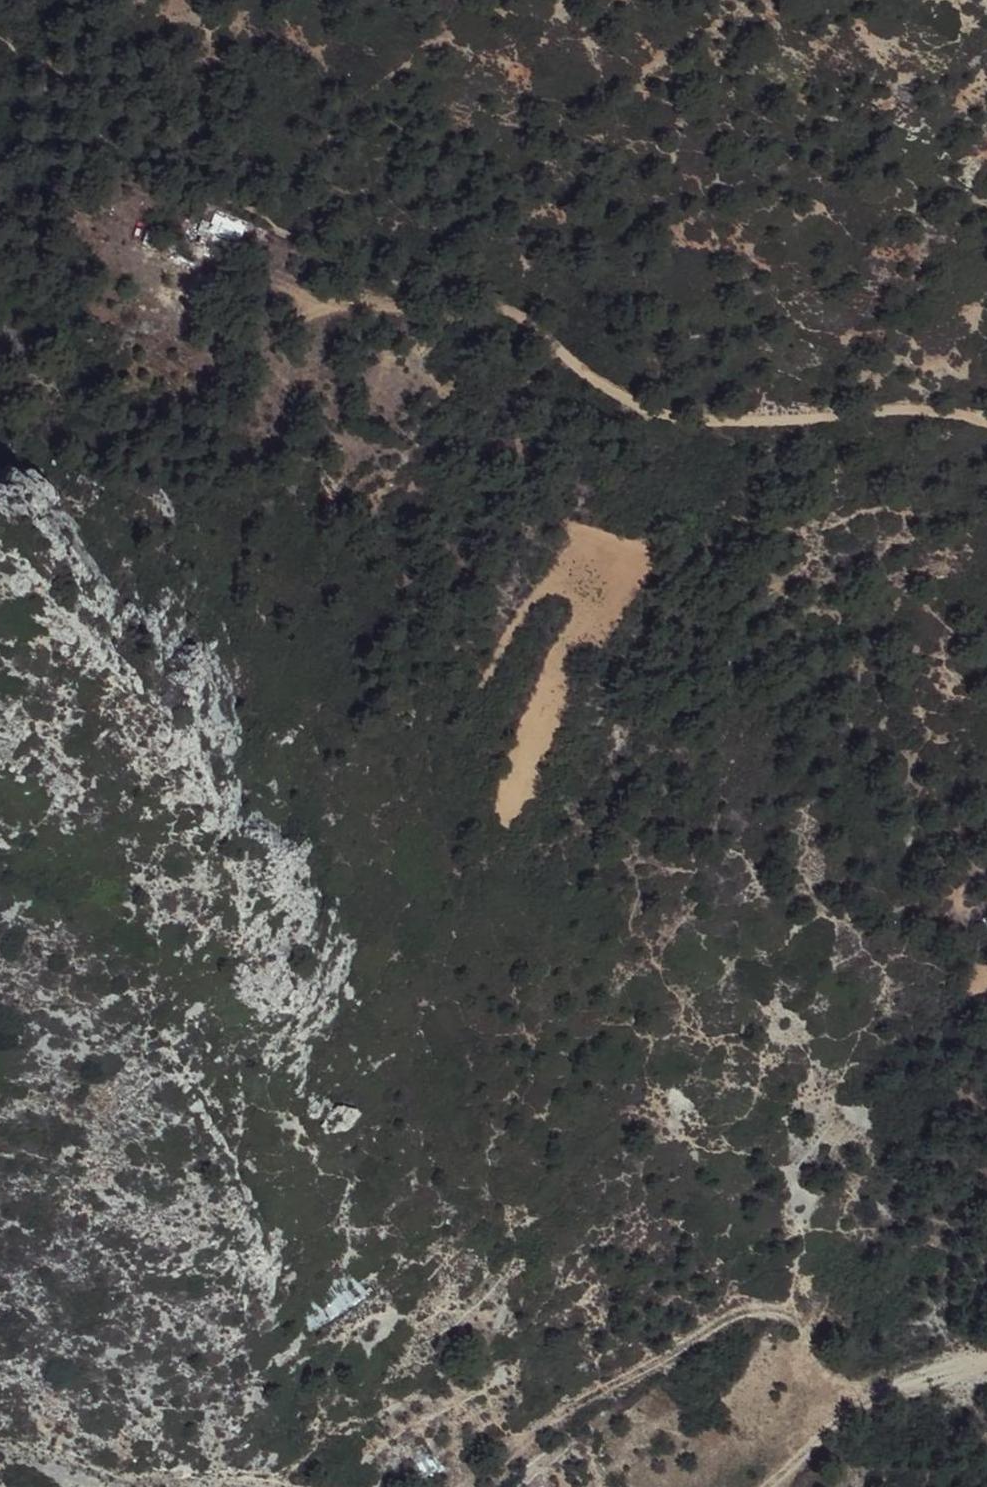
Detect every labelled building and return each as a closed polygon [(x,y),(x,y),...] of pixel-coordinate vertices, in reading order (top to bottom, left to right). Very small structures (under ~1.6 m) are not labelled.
[(240,240),(247,220),(216,210),(209,229),(240,240)]
